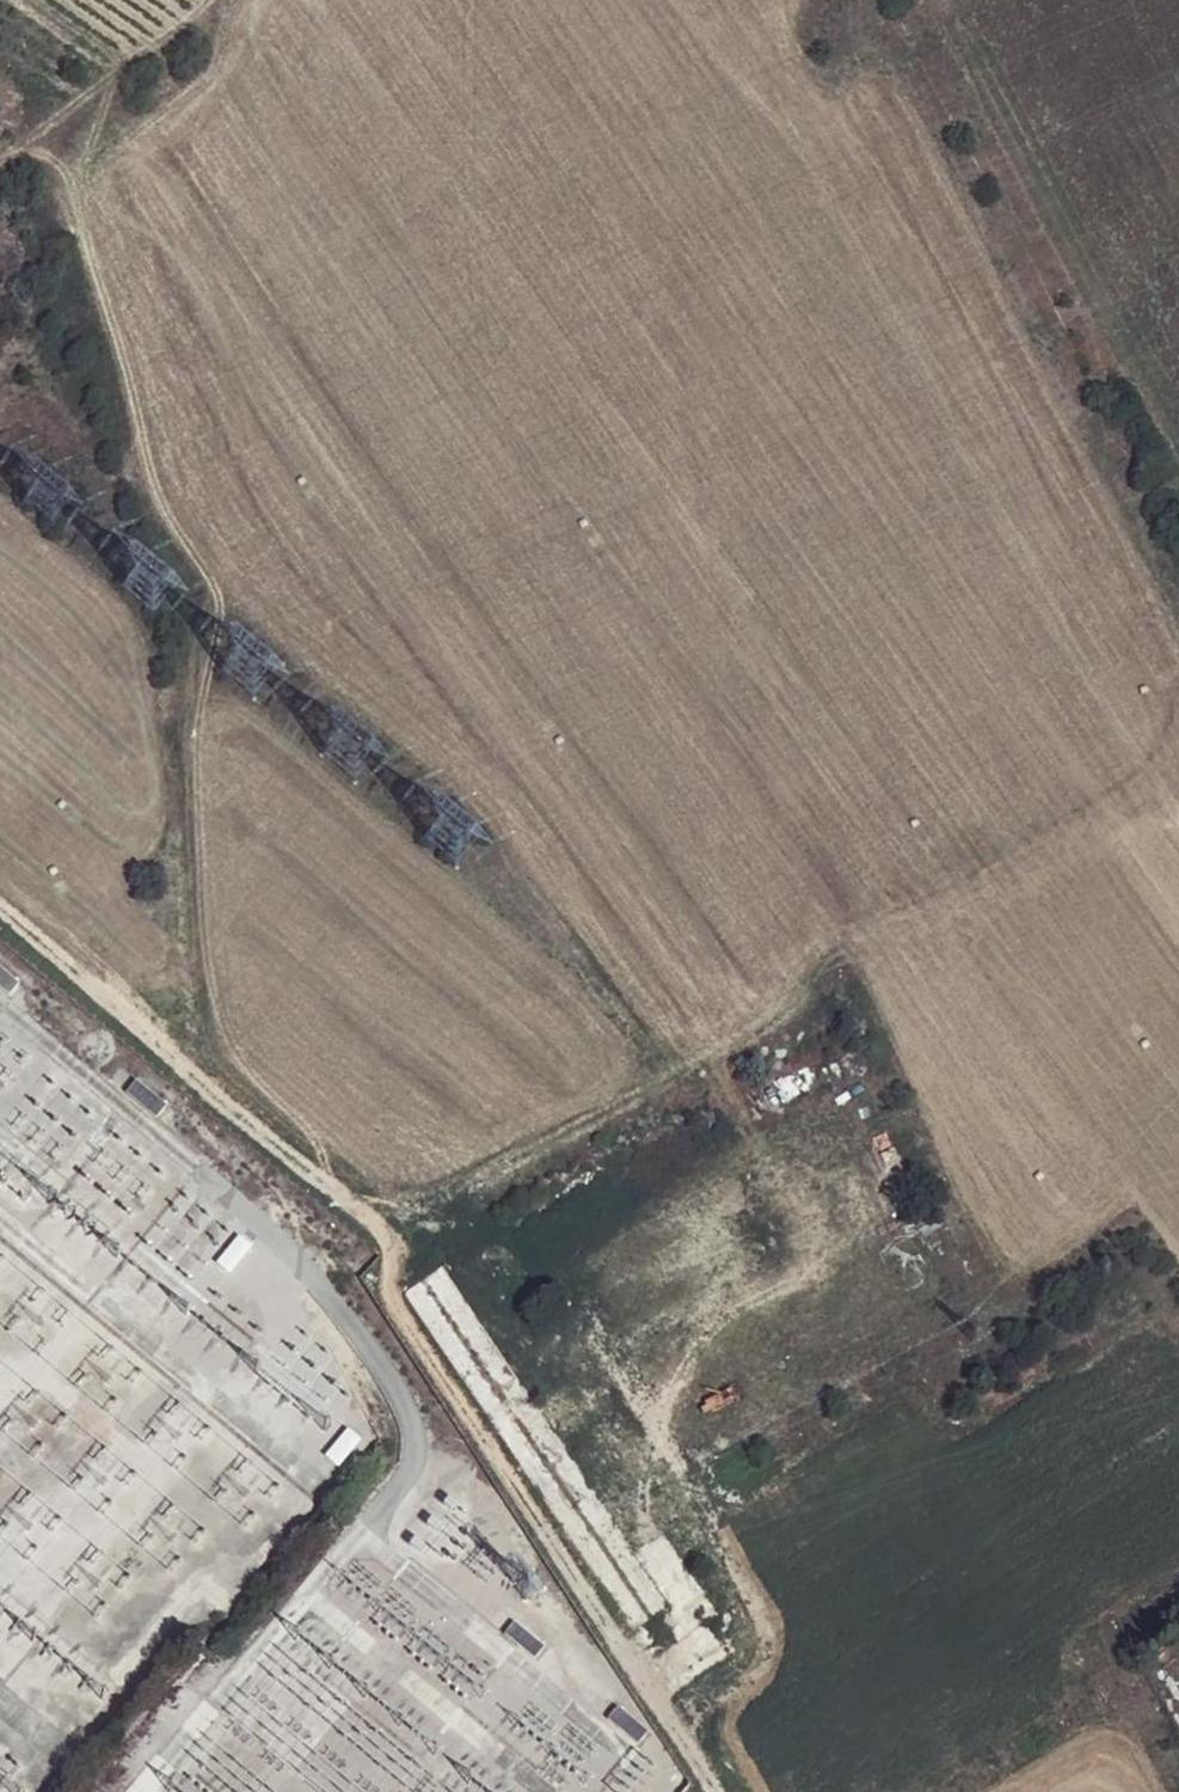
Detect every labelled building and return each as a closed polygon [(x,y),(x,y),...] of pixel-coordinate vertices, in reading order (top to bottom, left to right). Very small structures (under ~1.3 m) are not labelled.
[(0,967),(0,988),(9,996),(20,984),(0,967)] [(166,1106),(136,1081),(126,1093),(155,1118),(166,1106)] [(250,1249),(237,1238),(214,1265),(228,1276),(250,1249)] [(577,1467),(442,1267),(404,1293),(539,1493),(577,1467)] [(347,1427),(323,1456),(339,1469),(363,1440),(347,1427)] [(535,1660),(545,1647),(514,1622),(504,1635),(535,1660)] [(618,1708),(609,1719),(640,1744),(649,1734),(618,1708)]
